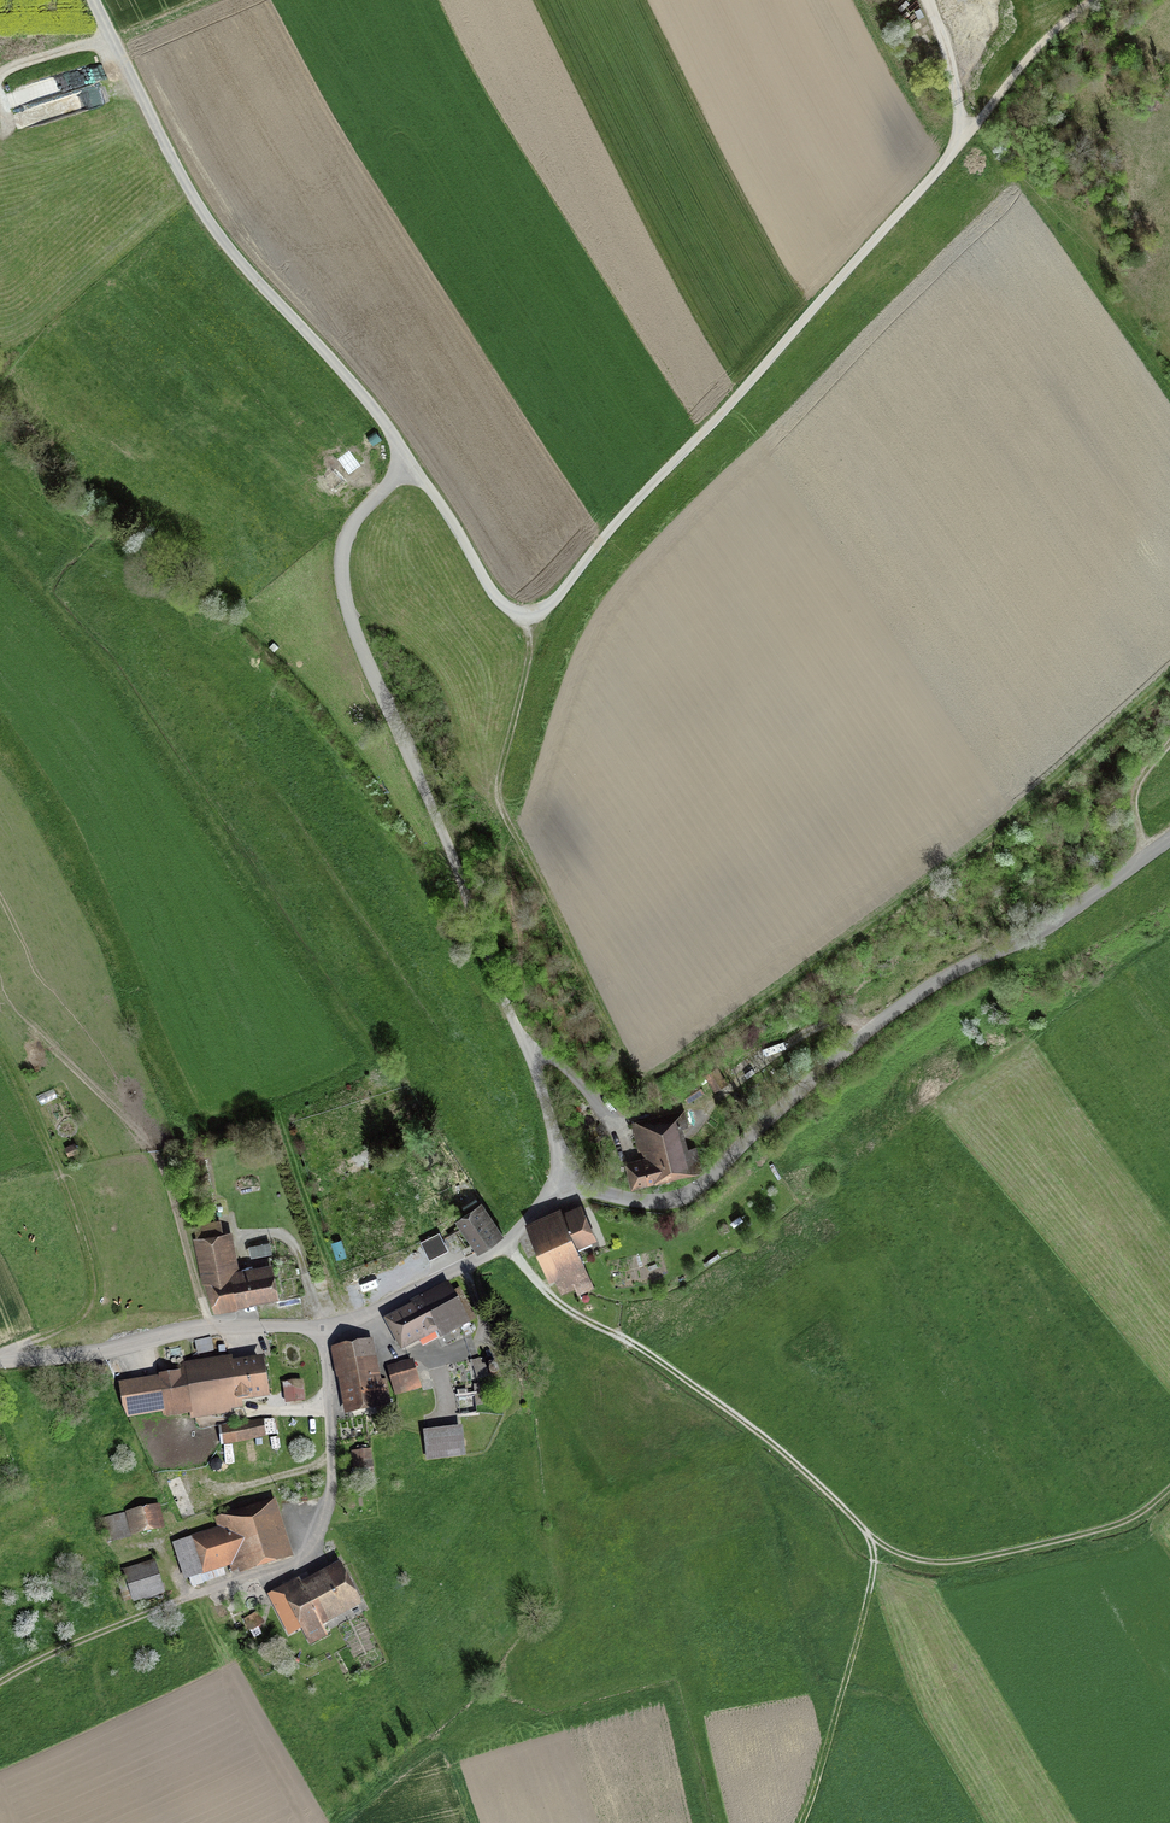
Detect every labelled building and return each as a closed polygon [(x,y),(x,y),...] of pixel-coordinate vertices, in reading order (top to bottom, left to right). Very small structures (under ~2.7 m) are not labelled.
[(705,1076),(714,1089),(724,1082),(715,1069),(705,1076)] [(681,1091),(688,1101),(701,1092),(695,1083),(681,1091)] [(654,1178),(688,1171),(679,1127),(687,1125),(684,1111),(631,1121),(636,1146),(647,1143),(650,1159),(626,1164),(630,1181),(654,1176),(654,1178)] [(478,1248),(501,1232),(482,1203),(458,1219),(478,1248)] [(529,1233),(550,1281),(583,1266),(574,1245),(590,1237),(579,1211),(529,1233)] [(273,1293),(269,1269),(229,1277),(222,1236),(219,1237),(216,1223),(196,1227),(206,1281),(210,1280),(214,1304),(273,1293)] [(421,1243),(429,1260),(447,1252),(439,1235),(421,1243)] [(269,1241),(250,1245),(252,1256),(271,1253),(269,1241)] [(422,1304),(390,1320),(401,1345),(433,1329),(438,1338),(466,1324),(446,1283),(419,1297),(422,1304)] [(340,1349),(351,1409),(377,1405),(368,1353),(375,1352),(373,1343),(340,1349)] [(123,1384),(127,1413),(163,1407),(164,1415),(191,1411),(192,1417),(228,1412),(226,1399),(265,1393),(261,1361),(159,1376),(159,1379),(123,1384)] [(411,1364),(388,1370),(392,1384),(415,1379),(411,1364)] [(302,1379),(283,1381),(285,1401),(304,1398),(302,1379)] [(458,1415),(474,1412),(472,1396),(455,1398),(458,1415)] [(271,1420),(221,1427),(223,1442),(273,1435),(271,1420)] [(459,1429),(425,1433),(427,1456),(462,1452),(459,1429)] [(308,1431),(234,1447),(239,1470),(313,1454),(308,1431)] [(353,1451),(357,1484),(374,1481),(371,1449),(353,1451)] [(178,1550),(185,1572),(243,1553),(247,1566),(285,1553),(267,1501),(215,1518),(221,1535),(178,1550)] [(108,1540),(154,1529),(150,1508),(103,1519),(108,1540)] [(297,1581),(269,1595),(289,1634),(328,1612),(329,1615),(358,1599),(342,1569),(344,1568),(338,1557),(297,1578),(297,1581)] [(162,1591),(154,1562),(124,1571),(133,1600),(162,1591)] [(257,1612),(245,1619),(250,1629),(262,1622),(257,1612)]
